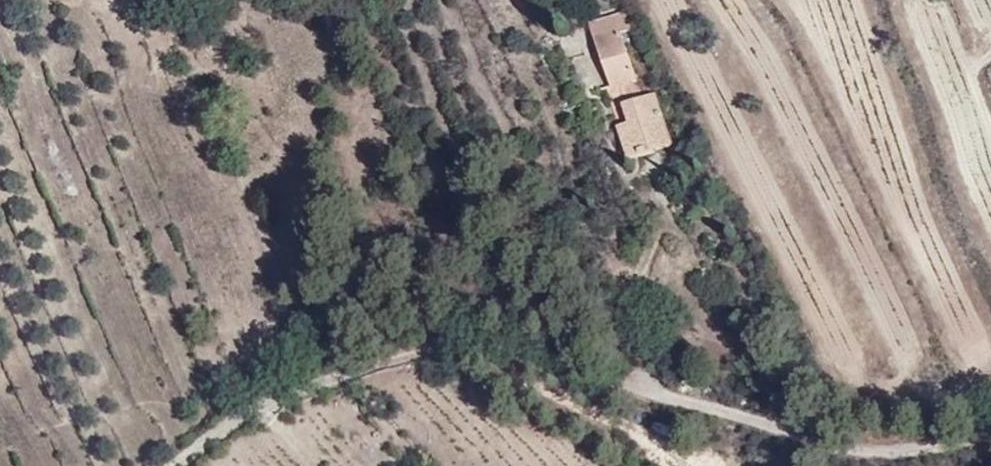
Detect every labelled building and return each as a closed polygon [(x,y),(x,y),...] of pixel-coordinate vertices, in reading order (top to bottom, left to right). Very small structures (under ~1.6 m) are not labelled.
[(632,83),(611,39),(618,35),(607,14),(579,27),(590,47),(584,49),(608,96),(632,83)] [(681,146),(658,93),(623,111),(633,132),(647,163),(681,146)] [(647,163),(633,132),(620,138),(635,169),(647,163)]
